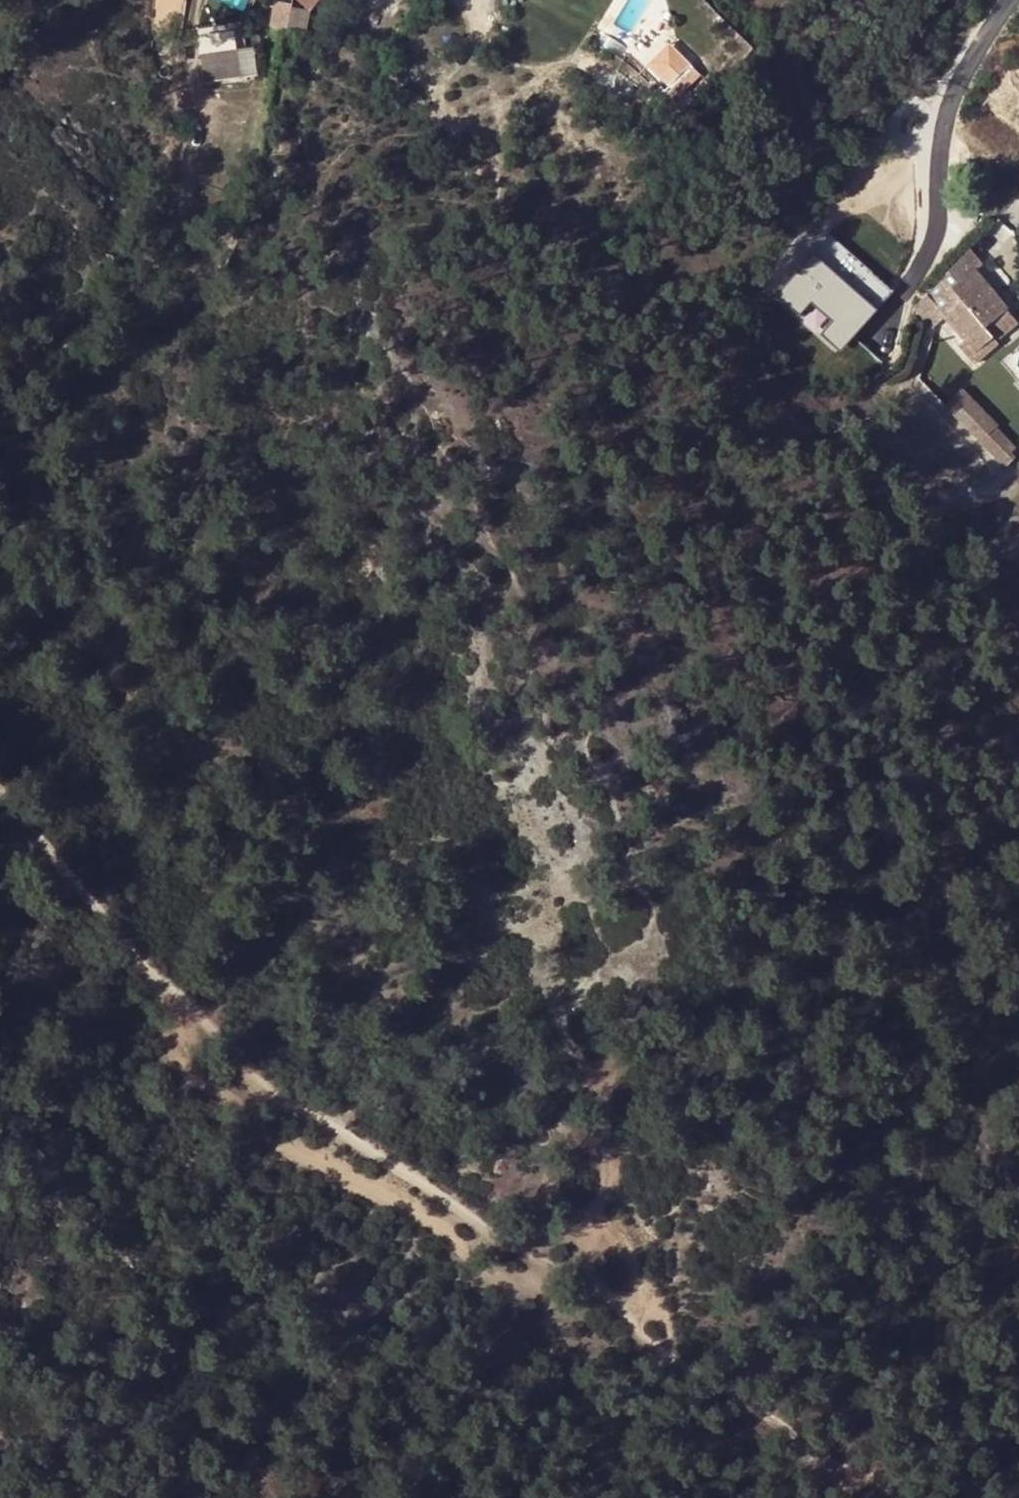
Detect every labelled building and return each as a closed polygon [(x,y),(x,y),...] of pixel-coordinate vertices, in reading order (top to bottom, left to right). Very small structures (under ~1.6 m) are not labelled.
[(309,10),(317,0),(295,0),(309,10)] [(242,74),(238,51),(202,55),(205,80),(242,74)] [(690,64),(668,87),(678,97),(701,75),(690,64)] [(833,235),(827,243),(838,254),(845,246),(833,235)] [(827,243),(782,293),(792,302),(788,307),(800,318),(813,304),(830,320),(827,324),(847,341),(863,325),(847,312),(860,298),(878,314),(897,294),(845,246),(838,254),(827,243)] [(968,251),(963,257),(975,271),(981,266),(968,251)] [(963,257),(914,309),(932,328),(944,317),(976,352),(992,337),(985,328),(1005,312),(1006,310),(975,271),(963,257)] [(792,302),(782,293),(778,298),(788,307),(792,302)] [(863,325),(847,341),(850,345),(878,314),(860,298),(847,312),(863,325)] [(1018,328),(1005,312),(985,328),(992,337),(996,341),(1000,338),(1002,341),(1018,328)] [(945,411),(1004,472),(1016,461),(1011,456),(1016,451),(997,430),(999,428),(963,392),(945,411)]
